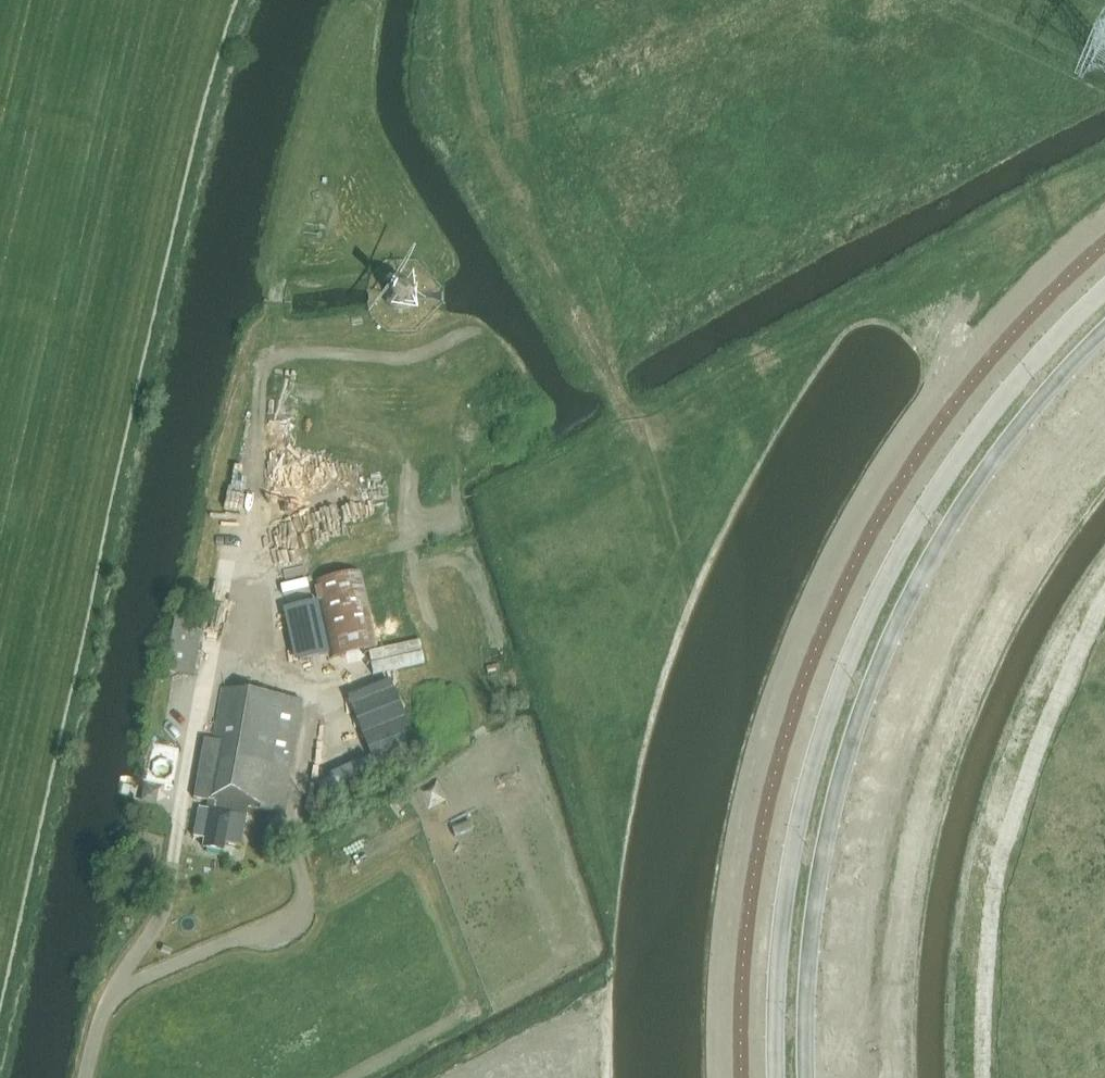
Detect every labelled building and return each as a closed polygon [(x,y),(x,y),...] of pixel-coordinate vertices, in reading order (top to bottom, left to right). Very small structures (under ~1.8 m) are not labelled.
[(414,301),(414,292),(414,290),(406,282),(394,283),(386,291),(387,302),(394,309),(406,309),(414,301)] [(378,648),(361,572),(313,583),(330,659),(378,648)] [(278,638),(281,649),(312,642),(309,630),(278,638)] [(390,686),(445,675),(442,663),(387,674),(390,686)] [(198,808),(193,836),(204,838),(202,848),(223,852),(224,843),(239,845),(245,816),(235,814),(237,805),(282,813),(302,702),(221,688),(205,779),(198,778),(194,797),(207,800),(205,809),(198,808)] [(377,695),(330,703),(337,736),(383,727),(377,695)] [(409,739),(373,749),(377,762),(413,752),(409,739)]
